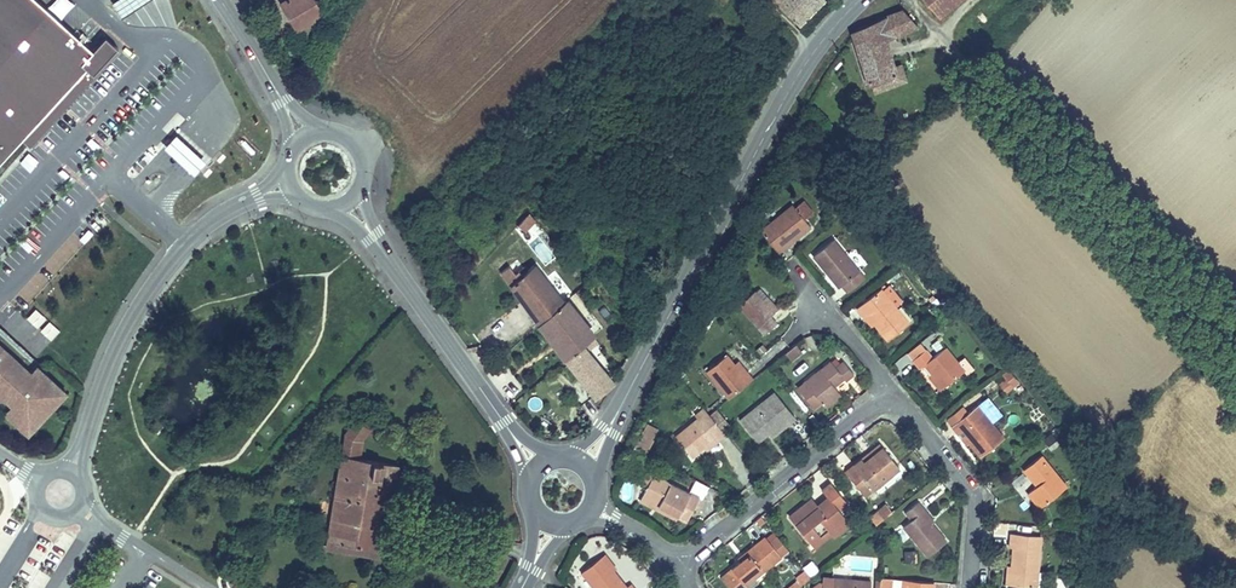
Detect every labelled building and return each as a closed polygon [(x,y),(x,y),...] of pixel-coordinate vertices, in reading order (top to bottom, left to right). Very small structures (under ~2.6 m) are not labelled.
[(37,0),(0,0),(0,163),(21,140),(27,146),(105,61),(117,48),(105,37),(93,51),(83,42),(82,41),(78,37),(37,0)] [(73,2),(70,0),(52,0),(46,8),(61,18),(73,2)] [(120,15),(142,0),(115,0),(111,3),(120,15)] [(313,0),(287,0),(281,4),(287,14),(290,12),(300,28),(322,16),(313,0)] [(798,25),(823,0),(772,0),(798,25)] [(959,0),(924,0),(925,1),(925,2),(926,4),(927,3),(937,14),(938,16),(959,0)] [(893,67),(885,42),(917,26),(903,10),(860,28),(853,37),(869,86),(872,85),(896,76),(893,67)] [(300,28),(290,12),(287,14),(297,31),(300,28)] [(853,37),(860,28),(852,32),(853,37)] [(82,41),(83,42),(87,38),(82,33),(78,37),(82,41)] [(30,148),(107,63),(105,61),(27,146),(30,148)] [(875,92),(905,81),(900,65),(893,67),(896,76),(872,85),(875,92)] [(194,175),(206,162),(193,150),(176,134),(164,147),(182,164),(194,175)] [(781,190),(785,181),(779,177),(774,186),(781,190)] [(153,183),(148,178),(144,183),(149,187),(153,183)] [(835,207),(848,196),(840,187),(828,198),(835,207)] [(801,228),(808,223),(804,219),(812,212),(803,201),(795,208),(792,205),(760,231),(778,253),(785,247),(783,244),(801,228)] [(524,231),(535,219),(527,211),(515,223),(524,231)] [(785,247),(810,226),(808,223),(801,228),(783,244),(785,247)] [(864,279),(833,239),(813,255),(827,273),(830,270),(841,284),(847,292),(864,279)] [(563,303),(533,265),(527,271),(523,267),(515,274),(509,266),(501,272),(523,302),(524,301),(527,301),(529,304),(528,307),(527,307),(539,324),(563,303)] [(841,284),(830,270),(827,273),(838,287),(841,284)] [(902,301),(888,285),(881,291),(894,307),(902,301)] [(770,317),(774,312),(762,299),(765,296),(766,296),(759,288),(755,292),(754,291),(738,306),(764,335),(776,324),(770,317)] [(908,323),(894,307),(881,291),(880,289),(856,309),(863,317),(866,314),(874,324),(887,340),(908,323)] [(777,310),(765,296),(762,299),(774,312),(777,310)] [(594,336),(566,301),(563,303),(539,324),(565,359),(582,345),(594,336)] [(37,328),(46,317),(34,307),(25,318),(37,328)] [(874,324),(866,314),(863,317),(871,327),(874,324)] [(49,319),(38,327),(47,339),(58,331),(49,319)] [(942,346),(937,340),(931,345),(936,351),(942,346)] [(33,436),(71,397),(44,371),(37,377),(0,343),(0,405),(33,436)] [(913,360),(925,350),(919,343),(907,353),(913,360)] [(791,361),(802,352),(795,344),(790,348),(785,353),(791,361)] [(613,383),(582,345),(565,359),(579,377),(582,381),(595,398),(613,383)] [(759,355),(766,350),(762,345),(755,350),(759,355)] [(964,371),(957,362),(945,347),(932,358),(925,350),(913,360),(920,368),(925,364),(932,373),(944,387),(964,371)] [(753,379),(747,371),(743,374),(734,363),(727,354),(706,372),(728,399),(753,379)] [(964,355),(958,359),(965,371),(971,368),(964,355)] [(747,371),(738,360),(734,363),(743,374),(747,371)] [(834,386),(844,379),(846,381),(854,374),(843,361),(836,367),(831,361),(797,388),(814,409),(821,403),(825,408),(841,395),(834,386)] [(685,374),(680,367),(675,371),(681,378),(685,374)] [(1008,369),(1007,369),(1001,374),(1006,380),(1000,385),(1006,392),(1018,382),(1008,369)] [(944,387),(932,373),(929,376),(940,390),(944,387)] [(795,418),(774,392),(740,420),(757,442),(770,432),(770,431),(768,429),(780,419),(786,426),(795,418)] [(532,411),(542,407),(538,398),(528,402),(532,411)] [(1000,415),(986,398),(977,405),(991,423),(1000,415)] [(1003,438),(991,423),(977,405),(951,425),(958,433),(962,429),(971,440),(969,442),(980,457),(1003,438)] [(698,419),(706,411),(703,408),(695,415),(698,419)] [(712,418),(719,413),(717,409),(709,415),(712,418)] [(717,440),(725,434),(722,430),(712,418),(709,415),(706,411),(698,419),(675,437),(692,457),(703,447),(715,438),(717,440)] [(729,424),(719,413),(712,418),(722,430),(729,424)] [(773,436),(786,426),(780,419),(768,429),(770,431),(770,432),(773,436)] [(348,436),(345,455),(363,458),(366,443),(373,432),(360,421),(348,436)] [(649,443),(657,429),(647,423),(641,434),(640,434),(633,447),(644,453),(649,443)] [(971,440),(962,429),(958,433),(966,444),(969,442),(971,440)] [(1060,436),(1055,429),(1048,435),(1053,442),(1060,436)] [(707,451),(718,441),(717,440),(715,438),(703,447),(707,451)] [(864,462),(883,447),(880,444),(861,458),(864,462)] [(864,496),(899,467),(883,447),(864,462),(861,458),(845,472),(864,496)] [(380,484),(383,463),(363,458),(345,455),(344,455),(329,543),(377,551),(378,544),(370,543),(373,529),(379,530),(386,485),(380,484)] [(1066,487),(1041,455),(1023,469),(1037,486),(1028,493),(1040,508),(1066,487)] [(380,484),(386,485),(394,486),(398,465),(383,463),(380,484)] [(698,511),(703,501),(653,474),(655,470),(645,465),(642,470),(645,471),(639,482),(647,486),(643,494),(660,503),(658,506),(678,516),(687,521),(693,509),(698,511)] [(811,544),(844,517),(838,510),(847,503),(831,483),(822,491),(827,497),(817,506),(816,507),(817,508),(805,518),(798,510),(789,517),(811,544)] [(658,506),(660,503),(643,494),(640,500),(676,519),(678,516),(658,506)] [(805,518),(817,508),(816,507),(817,506),(811,499),(798,510),(805,518)] [(946,541),(932,523),(922,511),(924,509),(918,501),(905,512),(911,519),(903,526),(927,556),(946,541)] [(934,521),(924,509),(922,511),(932,523),(934,521)] [(883,519),(877,511),(869,517),(876,525),(883,519)] [(834,536),(850,524),(844,517),(811,544),(814,547),(831,533),(834,536)] [(377,551),(329,543),(328,549),(383,558),(387,531),(379,530),(373,529),(370,543),(378,544),(377,551)] [(1036,587),(1040,536),(1011,533),(1009,547),(1013,548),(1012,567),(1010,585),(1036,587)] [(781,557),(765,537),(754,545),(757,548),(741,562),(721,577),(730,587),(748,587),(743,581),(768,562),(771,565),(781,557)] [(741,562),(757,548),(754,545),(738,559),(741,562)] [(916,562),(916,553),(905,553),(905,563),(916,562)] [(615,569),(604,555),(601,557),(613,571),(615,569)] [(613,571),(601,557),(581,572),(594,587),(633,587),(630,584),(626,587),(613,571)] [(800,565),(809,575),(817,568),(808,558),(800,565)] [(757,581),(755,578),(771,565),(768,562),(743,581),(748,587),(749,587),(757,581)] [(810,578),(804,571),(800,574),(801,575),(796,579),(798,581),(795,582),(796,583),(790,587),(798,587),(810,578)] [(870,581),(832,578),(832,579),(822,579),(821,587),(870,587),(870,581)] [(891,579),(881,578),(880,580),(880,587),(891,587),(891,579)] [(933,582),(900,579),(900,580),(892,579),(892,587),(932,587),(933,582)]
